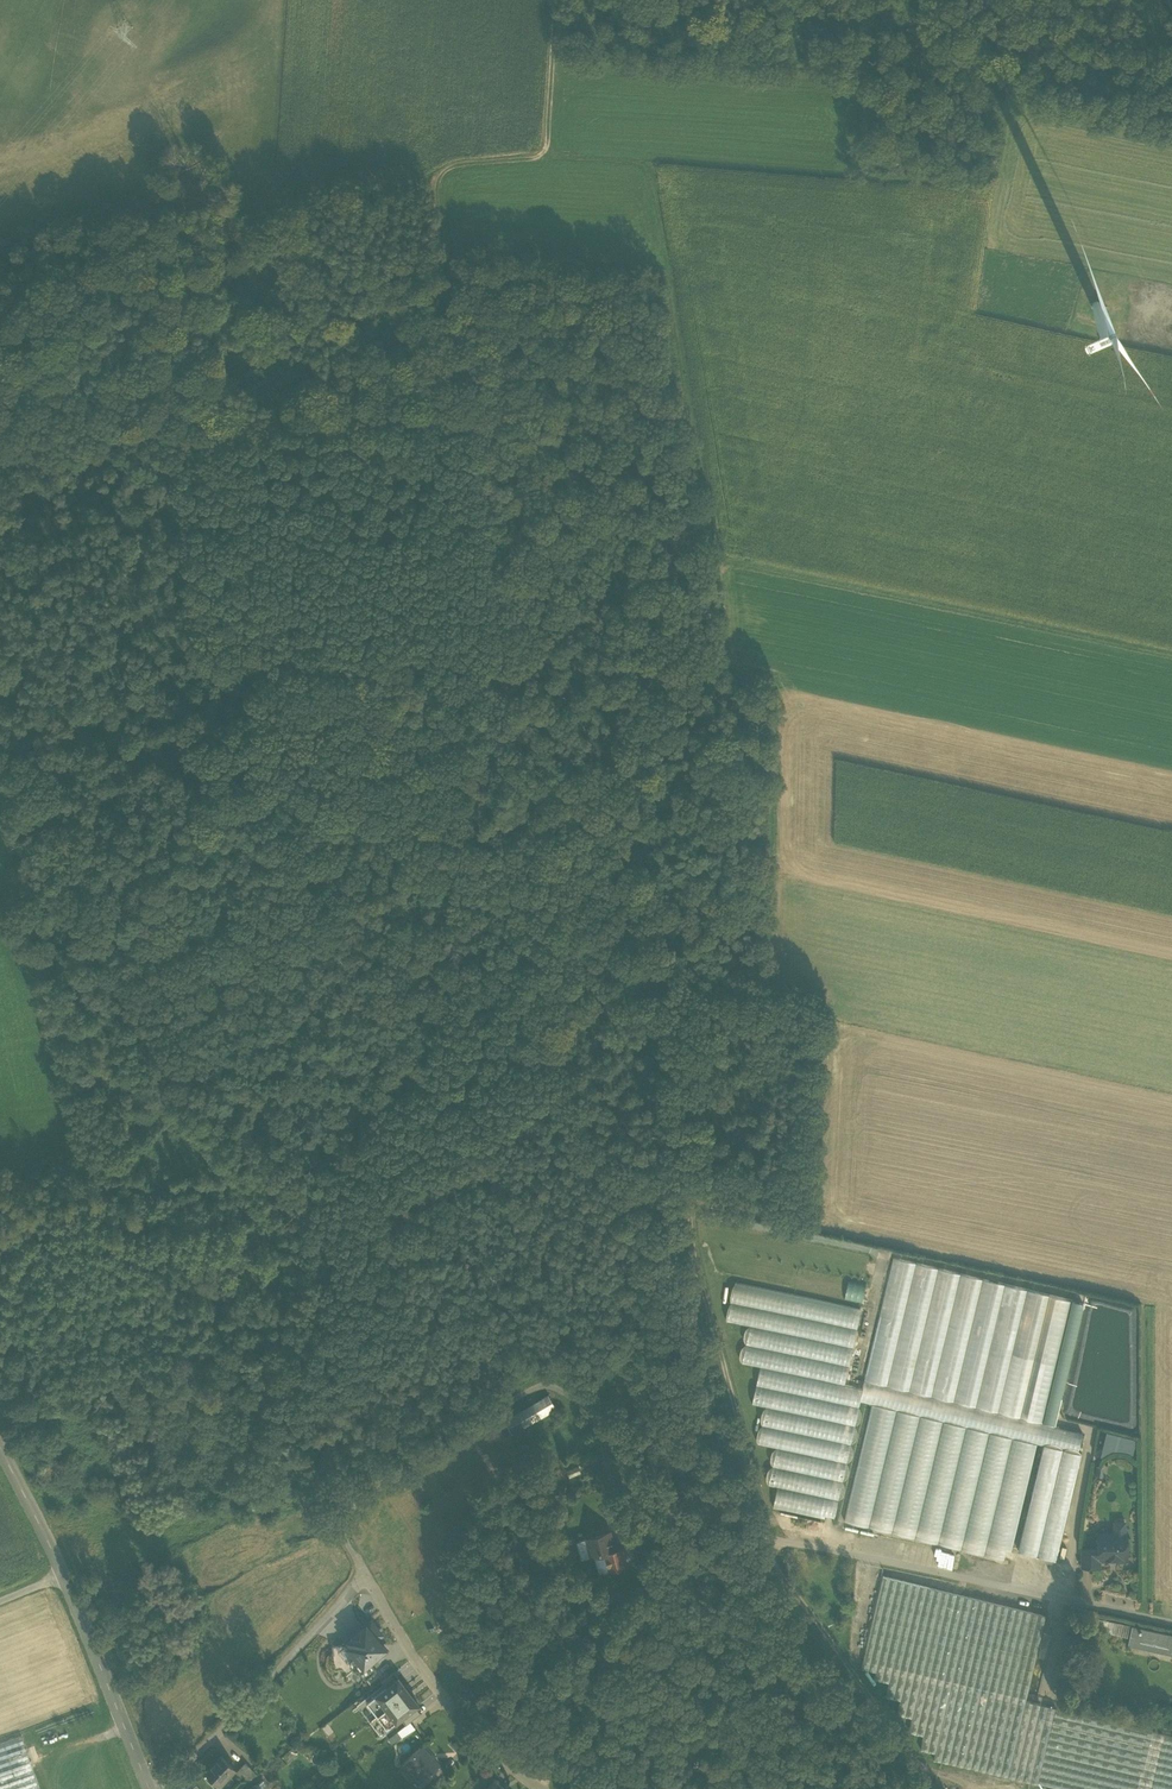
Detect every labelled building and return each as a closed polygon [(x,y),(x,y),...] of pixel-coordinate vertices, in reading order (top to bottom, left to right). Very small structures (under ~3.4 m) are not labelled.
[(42,807),(26,810),(27,815),(32,814),(34,822),(44,820),(42,807)] [(203,856),(195,856),(194,864),(202,865),(203,856)] [(723,1273),(868,1307),(873,1286),(728,1252),(723,1273)] [(1058,1428),(1089,1305),(894,1261),(867,1378),(1058,1428)] [(865,1401),(868,1387),(851,1383),(868,1311),(743,1281),(734,1319),(757,1325),(749,1360),(767,1365),(758,1404),(768,1406),(759,1444),(777,1448),(769,1485),(777,1487),(774,1504),(836,1519),(865,1401)] [(646,1355),(635,1356),(638,1378),(649,1377),(646,1355)] [(873,1403),(1036,1445),(1043,1447),(1074,1455),(1080,1433),(1058,1428),(870,1379),(868,1387),(865,1401),(873,1403)] [(548,1394),(504,1418),(512,1433),(556,1409),(548,1394)] [(1036,1445),(873,1403),(843,1519),(1007,1561),(1036,1445)] [(644,1415),(624,1423),(628,1434),(648,1426),(644,1415)] [(1121,1435),(1117,1448),(1130,1452),(1134,1439),(1121,1435)] [(1074,1455),(1043,1447),(1016,1553),(1053,1563),(1080,1457),(1074,1455)] [(679,1451),(665,1450),(664,1462),(678,1463),(679,1451)] [(664,1462),(663,1462),(662,1474),(677,1475),(678,1463),(664,1462)] [(302,1504),(306,1513),(317,1507),(313,1499),(302,1504)] [(607,1523),(585,1529),(589,1547),(596,1545),(599,1545),(602,1543),(611,1540),(607,1523)] [(1126,1534),(1098,1534),(1098,1549),(1098,1559),(1099,1559),(1126,1559),(1126,1552),(1128,1551),(1128,1542),(1126,1540),(1126,1534)] [(608,1545),(602,1546),(607,1564),(622,1559),(616,1540),(608,1543),(608,1545)] [(1098,1549),(1082,1549),(1082,1566),(1099,1566),(1099,1559),(1098,1559),(1098,1549)] [(1046,1615),(882,1576),(861,1666),(876,1670),(874,1677),(889,1680),(886,1694),(900,1698),(897,1712),(912,1715),(908,1729),(923,1733),(920,1746),(935,1750),(933,1757),(1038,1782),(1056,1707),(1026,1700),(1046,1615)] [(364,1617),(343,1635),(345,1637),(341,1641),(362,1664),(386,1643),(364,1617)] [(1132,1626),(1090,1617),(1087,1628),(1129,1637),(1132,1626)] [(1132,1626),(1129,1637),(1127,1645),(1171,1654),(1171,1634),(1132,1626)] [(392,1672),(355,1700),(377,1730),(415,1702),(392,1672)] [(1056,1707),(1038,1782),(1068,1788),(1148,1788),(1161,1733),(1161,1732),(1056,1707)] [(410,1719),(398,1728),(402,1734),(403,1734),(415,1725),(410,1719)] [(398,1728),(389,1735),(393,1741),(402,1734),(398,1728)] [(1161,1733),(1148,1788),(1171,1788),(1171,1736),(1161,1733)] [(0,1742),(0,1788),(40,1788),(22,1735),(0,1742)] [(440,1762),(421,1743),(407,1757),(425,1776),(440,1762)] [(545,1745),(537,1754),(549,1764),(556,1755),(545,1745)] [(235,1767),(218,1751),(202,1767),(207,1771),(205,1773),(216,1785),(218,1783),(219,1784),(235,1767)] [(254,1769),(244,1759),(235,1768),(245,1778),(254,1769)] [(501,1786),(502,1785),(493,1777),(483,1788),(505,1788),(501,1786)]
